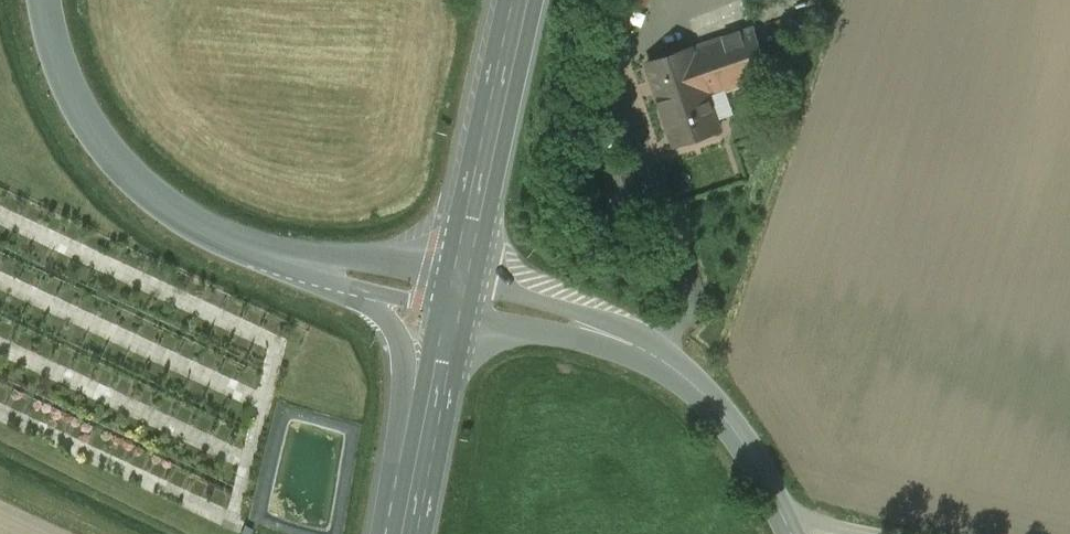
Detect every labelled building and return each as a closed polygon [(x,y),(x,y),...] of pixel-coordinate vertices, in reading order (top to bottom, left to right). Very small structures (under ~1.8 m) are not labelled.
[(764,17),(627,61),(657,153),(731,129),(719,90),(781,70),(764,17)]
